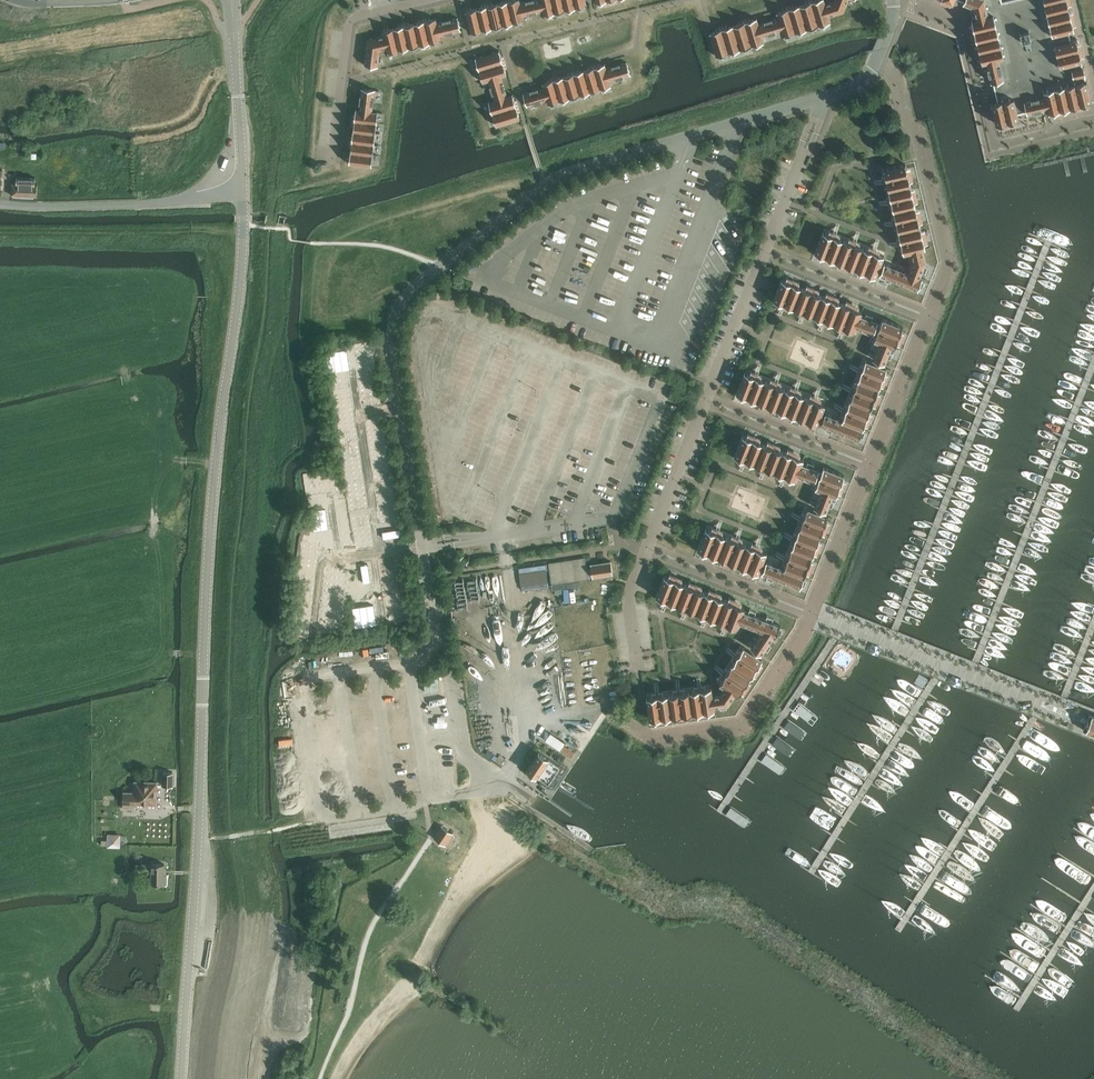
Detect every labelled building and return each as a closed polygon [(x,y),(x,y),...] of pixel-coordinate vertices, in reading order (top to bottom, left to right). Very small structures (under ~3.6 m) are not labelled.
[(508,1),(514,23),(515,22),(522,21),(525,20),(525,19),(524,19),(523,16),(520,3),(520,0),(513,0),(510,1),(509,1),(508,1)] [(520,3),(523,16),(524,15),(531,14),(543,11),(544,11),(541,0),(533,0),(520,3)] [(544,11),(543,11),(545,15),(547,15),(554,13),(555,13),(552,0),(541,0),(544,11)] [(555,13),(557,12),(564,11),(566,10),(563,0),(552,0),(555,13)] [(566,10),(568,10),(575,8),(576,8),(574,0),(563,0),(566,10)] [(812,2),(819,26),(820,25),(821,25),(828,23),(831,22),(829,16),(825,4),(826,4),(824,0),(818,0),(817,0),(814,1),(812,2)] [(825,4),(829,16),(844,12),(847,4),(849,0),(835,0),(834,1),(831,2),(828,3),(826,4),(825,4)] [(964,1),(964,2),(974,6),(977,18),(972,19),(983,62),(988,61),(998,101),(992,102),(997,124),(1019,119),(1018,113),(1027,111),(1027,112),(1048,107),(1049,112),(1092,101),(1087,80),(1085,73),(1086,73),(1084,66),(1083,66),(1082,60),(1077,38),(1071,39),(1069,30),(1074,29),(1067,0),(961,0),(964,1)] [(504,2),(498,4),(503,25),(505,25),(512,23),(514,23),(508,1),(507,2),(504,2)] [(800,5),(808,29),(810,28),(817,26),(819,26),(812,2),(810,2),(807,3),(800,5)] [(490,6),(488,6),(493,28),(495,27),(502,26),(503,25),(498,4),(492,5),(490,6)] [(791,8),(789,9),(796,33),(798,32),(805,30),(808,29),(800,5),(793,7),(791,8)] [(483,7),(477,9),(482,30),(484,30),(491,28),(492,28),(493,28),(488,6),(487,6),(486,7),(483,7)] [(469,11),(466,11),(471,33),(474,32),(481,30),(482,30),(477,9),(471,10),(469,11)] [(784,10),(777,12),(777,13),(779,18),(783,30),(784,35),(784,36),(787,35),(794,33),(796,33),(789,9),(787,9),(784,10)] [(425,21),(430,43),(431,42),(432,42),(439,40),(442,40),(441,39),(440,36),(437,23),(436,19),(437,19),(436,18),(430,20),(427,21),(425,21)] [(437,23),(440,36),(441,35),(453,33),(460,31),(461,31),(458,18),(442,22),(439,22),(437,23)] [(746,22),(745,22),(752,46),(753,46),(755,45),(761,43),(764,42),(763,36),(762,37),(758,24),(759,24),(757,18),(750,21),(747,21),(746,22)] [(759,24),(758,24),(762,37),(763,36),(776,32),(783,30),(779,18),(764,22),(761,23),(759,24)] [(421,22),(415,24),(420,45),(422,45),(429,43),(430,43),(425,21),(423,21),(421,22)] [(734,25),(741,49),(743,48),(750,46),(752,46),(745,22),(743,23),(741,23),(734,25)] [(406,26),(405,26),(410,47),(412,47),(419,45),(420,45),(415,24),(409,25),(406,26)] [(724,28),(722,29),(729,53),(732,52),(739,50),(741,49),(734,25),(727,27),(724,28)] [(400,27),(394,28),(399,50),(401,49),(408,48),(409,48),(410,47),(405,26),(404,26),(403,26),(400,27)] [(386,31),(383,31),(383,32),(384,32),(384,36),(385,35),(388,48),(387,48),(388,52),(388,53),(391,52),(398,50),(399,50),(394,28),(394,29),(388,30),(386,31)] [(718,30),(710,32),(717,56),(720,55),(727,53),(729,53),(722,29),(720,29),(718,30)] [(367,49),(365,65),(376,66),(378,67),(378,65),(378,64),(379,57),(380,50),(387,48),(388,48),(385,35),(384,36),(368,39),(367,46),(367,49)] [(500,51),(476,58),(477,61),(479,68),(480,70),(503,63),(503,61),(502,58),(500,51)] [(607,68),(606,69),(610,81),(630,75),(631,75),(627,62),(611,67),(607,68)] [(503,63),(480,70),(480,71),(482,78),(483,82),(489,80),(501,76),(506,75),(507,75),(505,67),(504,65),(503,63)] [(595,67),(601,88),(603,88),(610,86),(611,85),(610,81),(606,69),(607,68),(605,64),(599,66),(596,67),(595,67)] [(590,69),(584,70),(591,92),(591,91),(593,91),(599,89),(601,88),(595,67),(593,68),(590,69)] [(576,73),(574,73),(581,95),(583,94),(589,92),(591,92),(584,70),(579,72),(576,73)] [(570,75),(564,77),(570,98),(572,97),(579,95),(581,95),(574,73),(572,74),(570,75)] [(501,76),(489,80),(489,81),(491,88),(495,100),(495,101),(508,97),(507,96),(507,94),(506,92),(501,76)] [(555,79),(554,80),(560,101),(562,100),(569,98),(570,98),(564,77),(558,78),(555,79)] [(549,81),(543,83),(543,84),(544,87),(545,87),(549,100),(548,100),(549,103),(549,104),(552,103),(559,101),(560,101),(554,80),(553,80),(552,80),(549,81)] [(540,89),(524,93),(527,106),(529,105),(536,103),(548,100),(549,100),(545,87),(544,87),(542,88),(540,89)] [(360,110),(373,112),(373,111),(374,100),(375,93),(375,90),(362,88),(360,105),(360,108),(360,110)] [(495,100),(490,102),(491,105),(493,112),(493,114),(517,107),(516,104),(515,102),(513,95),(507,96),(508,97),(495,101),(495,100)] [(517,107),(493,114),(494,116),(496,123),(497,126),(520,119),(518,111),(517,109),(517,107)] [(355,120),(355,121),(377,123),(377,121),(378,114),(378,112),(373,111),(373,112),(360,110),(356,109),(356,116),(355,119),(355,120)] [(355,125),(354,131),(376,134),(376,132),(377,125),(377,123),(355,121),(355,122),(355,125)] [(353,140),(353,142),(374,144),(375,142),(376,135),(376,134),(354,131),(353,137),(353,140)] [(352,146),(351,152),(373,155),(373,153),(374,146),(374,145),(374,144),(353,142),(352,144),(352,146)] [(350,161),(350,163),(372,166),(372,164),(373,157),(373,156),(373,155),(351,152),(351,153),(351,158),(350,161)] [(885,263),(880,274),(918,289),(923,278),(920,277),(927,261),(924,249),(926,248),(906,164),(884,169),(886,175),(887,178),(892,202),(893,205),(897,223),(898,225),(902,244),(903,247),(904,253),(912,251),(912,255),(913,258),(914,261),(909,272),(907,272),(905,271),(899,269),(896,267),(885,263)] [(17,185),(12,185),(12,196),(37,196),(37,184),(35,184),(35,177),(17,177),(17,185)] [(816,249),(815,252),(876,276),(884,256),(872,251),(870,250),(852,243),(850,242),(832,235),(830,234),(823,232),(816,249)] [(782,279),(774,300),(780,302),(783,303),(806,312),(808,313),(826,320),(828,321),(846,328),(848,329),(854,331),(855,330),(856,327),(859,328),(862,329),(873,334),(874,333),(877,334),(874,340),(880,342),(876,353),(875,355),(874,359),(885,364),(892,347),(895,348),(903,327),(883,319),(879,327),(876,326),(878,322),(861,315),(862,311),(782,279)] [(373,358),(368,328),(361,329),(366,359),(373,358)] [(343,347),(340,329),(333,330),(336,348),(343,347)] [(366,359),(361,329),(354,330),(359,360),(366,359)] [(336,348),(333,330),(326,331),(329,349),(336,348)] [(329,349),(326,331),(319,332),(322,350),(329,349)] [(377,388),(373,358),(366,359),(370,389),(377,388)] [(370,389),(366,359),(359,360),(363,390),(370,389)] [(826,413),(821,424),(859,439),(887,368),(866,360),(862,372),(861,375),(854,392),(853,394),(846,412),(845,414),(843,420),(840,418),(837,417),(826,413)] [(348,392),(343,363),(336,364),(341,393),(348,392)] [(341,393),(336,364),(329,365),(334,395),(341,393)] [(745,372),(737,393),(818,424),(826,404),(813,399),(811,398),(794,391),(791,390),(774,383),(771,382),(754,376),(751,375),(745,372)] [(352,422),(348,392),(341,393),(345,423),(352,422)] [(345,423),(341,393),(334,395),(338,424),(345,423)] [(384,435),(380,406),(373,407),(377,436),(384,435)] [(377,436),(373,407),(366,408),(370,438),(377,436)] [(389,465),(384,435),(377,436),(382,466),(389,465)] [(743,435),(735,456),(741,458),(744,459),(767,468),(770,469),(787,476),(789,477),(796,480),(798,475),(801,476),(803,477),(815,482),(815,481),(818,482),(816,488),(822,490),(818,501),(817,503),(815,508),(827,512),(833,495),(837,496),(845,475),(824,467),(821,476),(820,476),(818,475),(819,470),(802,464),(804,459),(743,435)] [(382,466),(377,436),(370,438),(375,467),(382,466)] [(359,468),(354,438),(347,439),(352,469),(359,468)] [(352,469),(347,439),(340,440),(345,470),(352,469)] [(363,498),(359,468),(352,469),(356,499),(363,498)] [(337,476),(336,469),(306,473),(307,480),(337,476)] [(356,499),(352,469),(345,470),(349,500),(356,499)] [(338,483),(337,476),(307,480),(308,487),(338,483)] [(396,514),(392,484),(385,485),(389,515),(396,514)] [(389,515),(385,485),(378,486),(382,516),(389,515)] [(321,516),(319,497),(311,498),(314,517),(321,516)] [(328,515),(326,497),(319,497),(321,516),(328,515)] [(767,561),(762,572),(801,587),(829,516),(826,515),(808,508),(803,520),(802,523),(795,540),(794,543),(787,560),(786,563),(784,568),(781,567),(779,566),(767,561)] [(371,546),(367,516),(360,517),(364,547),(371,546)] [(364,547),(360,517),(353,518),(357,548),(364,547)] [(316,554),(319,529),(305,527),(302,552),(316,554)] [(699,546),(698,549),(759,573),(767,552),(755,547),(752,546),(735,540),(733,539),(715,532),(713,531),(706,528),(699,546)] [(403,537),(402,530),(384,533),(385,540),(403,537)] [(611,561),(591,564),(593,577),(613,574),(611,561)] [(403,594),(399,564),(391,565),(396,595),(403,594)] [(311,592),(314,567),(300,565),(297,590),(311,592)] [(368,565),(361,566),(363,584),(370,584),(368,565)] [(396,595),(391,565),(384,566),(389,596),(396,595)] [(344,582),(344,575),(326,573),(326,580),(344,582)] [(665,575),(657,596),(663,599),(666,600),(689,609),(691,610),(709,617),(711,618),(728,624),(731,625),(737,628),(740,622),(743,623),(745,624),(760,630),(762,631),(756,641),(754,643),(752,647),(762,654),(770,642),(774,636),(776,637),(781,625),(744,610),(745,607),(665,575)] [(343,589),(344,582),(326,580),(325,587),(343,589)] [(343,596),(343,589),(325,587),(325,594),(343,596)] [(342,603),(343,596),(325,594),(324,601),(342,603)] [(407,624),(403,594),(396,595),(400,625),(407,624)] [(400,625),(396,595),(389,596),(393,626),(400,625)] [(342,610),(342,603),(324,601),(323,608),(342,610)] [(341,617),(342,610),(323,608),(323,616),(341,617)] [(375,629),(373,611),(366,612),(368,630),(375,629)] [(368,630),(366,612),(358,613),(361,631),(368,630)] [(361,631),(358,613),(351,614),(354,632),(361,631)] [(340,624),(341,617),(323,616),(322,623),(340,624)] [(340,631),(340,624),(322,623),(322,630),(340,631)] [(654,696),(647,697),(651,719),(715,709),(715,706),(729,704),(736,694),(738,695),(745,685),(763,659),(744,647),(737,657),(736,660),(725,675),(724,677),(720,683),(725,687),(722,693),(719,693),(713,694),(712,688),(699,689),(696,690),(678,693),(675,693),(657,696),(654,696)] [(1084,730),(1093,734),(1093,716),(1090,714),(1084,730)] [(564,746),(561,751),(572,759),(575,753),(564,746)] [(540,752),(527,770),(539,778),(549,784),(561,767),(551,760),(540,752)] [(175,772),(165,772),(165,784),(175,784),(175,772)] [(126,791),(126,804),(159,804),(159,780),(137,780),(137,791),(126,791)] [(442,825),(434,838),(446,845),(454,833),(442,825)] [(111,833),(111,846),(122,846),(122,833),(111,833)] [(141,865),(136,864),(136,870),(141,870),(152,870),(152,884),(164,884),(165,864),(152,864),(152,865),(141,865)]
